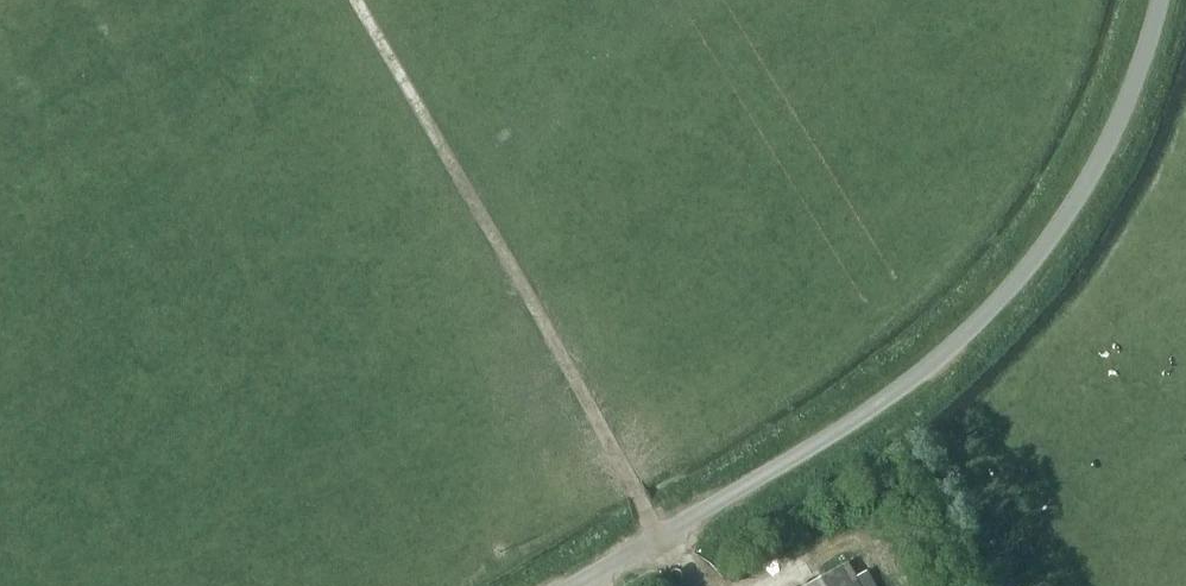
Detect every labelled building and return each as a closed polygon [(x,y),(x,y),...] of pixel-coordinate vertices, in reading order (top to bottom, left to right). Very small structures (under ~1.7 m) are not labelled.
[(847,563),(806,585),(860,585),(847,563)]
